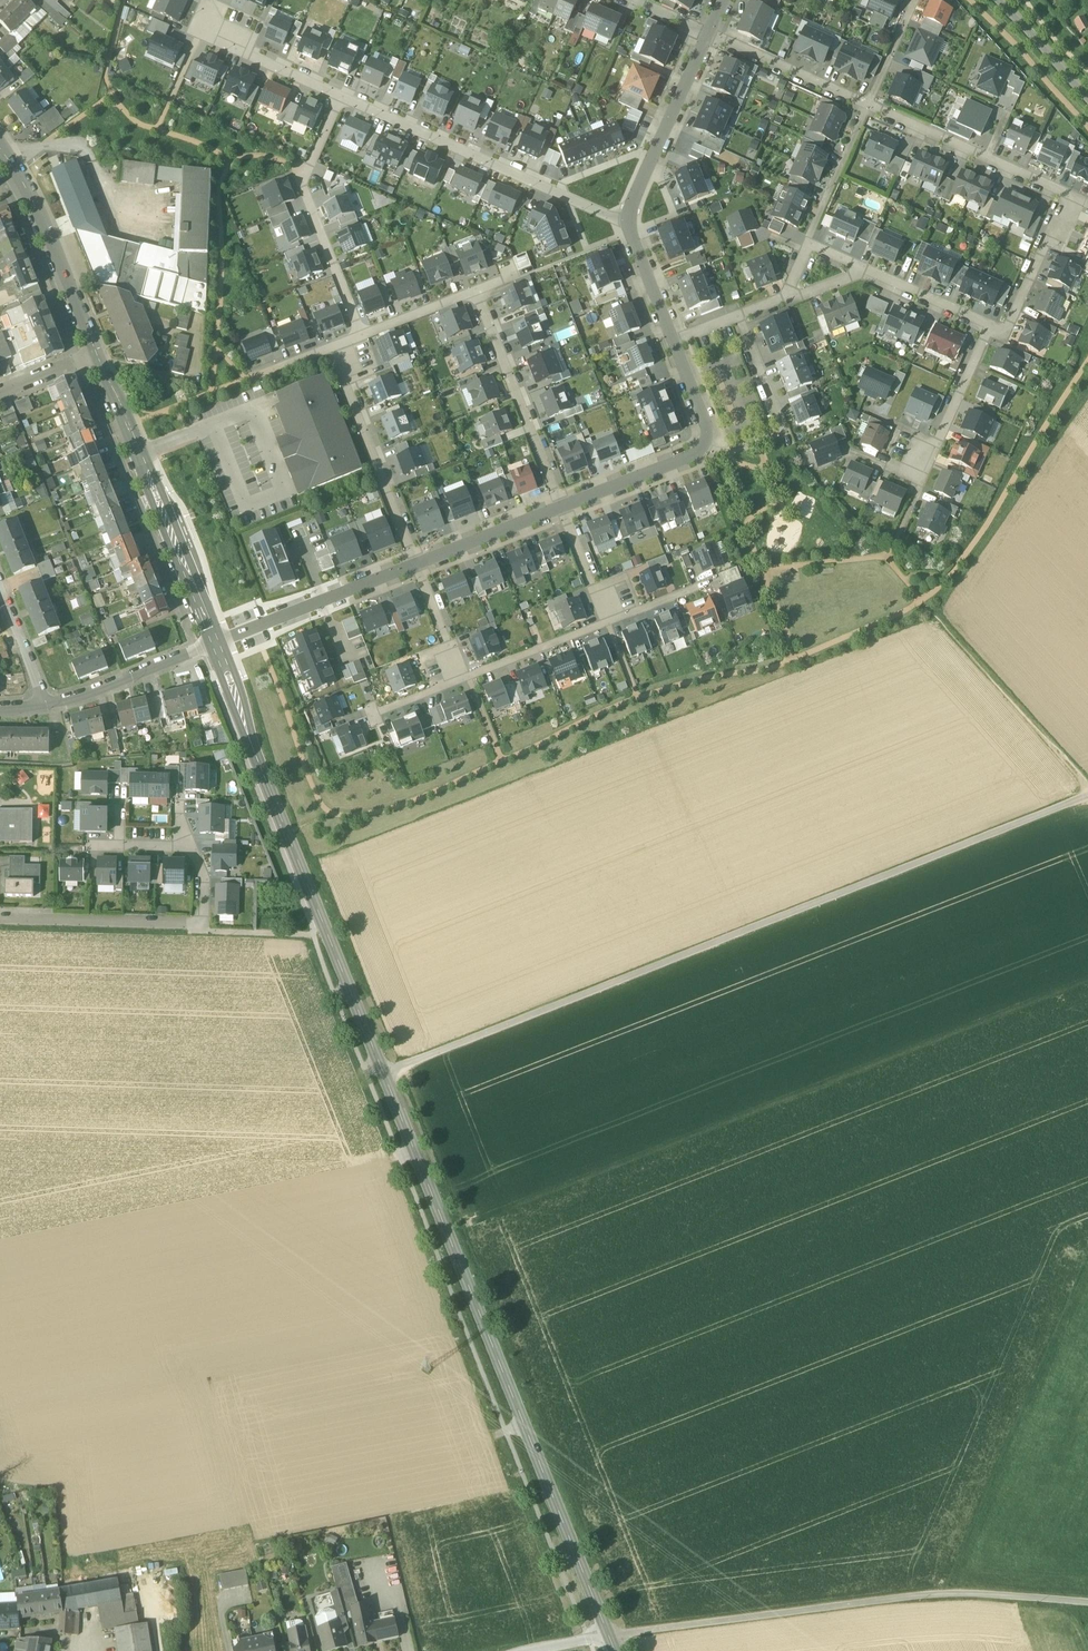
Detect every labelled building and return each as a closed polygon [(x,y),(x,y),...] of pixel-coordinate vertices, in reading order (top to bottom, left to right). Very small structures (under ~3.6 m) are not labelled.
[(24,21),(36,9),(36,8),(27,0),(18,0),(10,8),(24,21)] [(46,14),(52,8),(43,0),(38,6),(46,14)] [(43,0),(52,8),(53,9),(57,4),(58,3),(55,0),(43,0)] [(158,0),(151,0),(147,9),(153,12),(158,0)] [(153,12),(165,17),(177,23),(183,11),(160,0),(158,0),(153,12)] [(183,11),(188,0),(160,0),(183,11)] [(536,16),(538,11),(543,0),(535,0),(529,13),(536,16)] [(554,15),(561,0),(543,0),(538,11),(547,15),(547,13),(554,15)] [(554,15),(568,22),(573,12),(578,0),(561,0),(554,15)] [(673,10),(676,4),(667,0),(666,0),(663,0),(661,5),(673,10)] [(694,0),(667,0),(676,4),(689,10),(694,0)] [(767,4),(777,9),(781,0),(766,0),(765,3),(767,4)] [(890,20),(899,1),(897,0),(872,0),(868,10),(874,13),(888,19),(890,20)] [(943,27),(944,27),(951,10),(945,7),(946,5),(939,2),(938,4),(931,1),(924,18),(925,18),(943,27)] [(57,4),(53,9),(60,15),(65,10),(57,4)] [(751,4),(744,18),(767,28),(773,15),(773,14),(764,10),(751,4)] [(779,9),(777,9),(767,4),(764,10),(773,14),(773,15),(776,16),(779,9)] [(38,6),(36,8),(36,9),(24,21),(32,30),(47,15),(46,14),(38,6)] [(583,29),(597,35),(607,13),(593,6),(587,18),(583,29)] [(129,8),(124,7),(121,20),(126,21),(129,8)] [(24,21),(10,8),(0,18),(0,23),(11,33),(11,34),(24,21)] [(66,20),(60,15),(53,9),(52,8),(46,14),(47,15),(60,26),(66,20)] [(263,27),(269,30),(274,19),(278,11),(272,9),(263,27)] [(70,15),(65,10),(60,15),(66,20),(70,15)] [(278,11),(274,19),(291,27),(294,19),(278,11)] [(165,17),(153,12),(150,18),(153,19),(163,23),(165,17)] [(564,30),(572,33),(580,15),(573,12),(568,22),(564,30)] [(620,18),(607,13),(597,35),(610,41),(620,18)] [(882,31),(888,19),(874,13),(868,25),(882,31)] [(587,18),(580,15),(572,33),(579,37),(583,29),(587,18)] [(1079,31),(1087,27),(1087,25),(1083,15),(1073,20),(1079,31)] [(761,42),(767,28),(744,18),(738,32),(751,38),(760,42),(761,42)] [(925,18),(922,25),(940,33),(943,27),(925,18)] [(147,32),(155,36),(156,35),(164,39),(170,27),(163,23),(153,19),(147,32)] [(291,27),(274,19),(269,30),(266,38),(282,45),(291,27)] [(653,28),(664,33),(667,27),(649,19),(646,26),(653,29),(653,28)] [(33,31),(32,30),(24,21),(11,34),(11,33),(9,35),(17,45),(18,46),(33,31)] [(801,38),(805,28),(807,24),(801,21),(795,36),(801,38)] [(302,25),(296,22),(291,34),(297,37),(302,25)] [(919,32),(937,40),(940,33),(922,25),(919,32)] [(653,29),(646,26),(639,39),(647,43),(653,29)] [(647,43),(670,53),(676,39),(664,33),(653,28),(653,29),(647,43)] [(801,56),(808,59),(819,35),(805,28),(801,38),(795,52),(801,55),(801,56)] [(327,38),(308,30),(298,52),(317,61),(322,49),(327,38)] [(336,33),(330,30),(327,38),(322,49),(328,51),(336,33)] [(906,57),(931,68),(938,52),(942,43),(942,42),(937,40),(919,32),(918,31),(906,57)] [(3,40),(11,50),(17,45),(9,35),(3,40)] [(164,39),(156,35),(155,36),(148,54),(156,57),(154,61),(164,65),(166,62),(174,65),(179,53),(182,47),(164,39)] [(833,41),(819,35),(808,59),(815,62),(816,61),(822,64),(828,51),(833,41)] [(835,36),(833,41),(828,51),(834,54),(841,40),(841,39),(835,36)] [(763,43),(761,42),(760,42),(751,38),(748,44),(760,49),(763,43)] [(11,50),(3,40),(0,43),(0,48),(6,55),(11,50)] [(845,46),(846,46),(847,43),(841,40),(834,54),(832,58),(838,61),(845,46)] [(846,46),(859,52),(862,46),(848,40),(847,43),(846,46)] [(354,62),(359,50),(340,42),(329,66),(348,75),(354,62)] [(651,62),(664,67),(670,53),(647,43),(640,56),(640,57),(651,62)] [(942,43),(938,52),(944,55),(948,45),(942,43)] [(359,50),(354,62),(360,65),(368,47),(362,44),(359,50)] [(840,73),(848,77),(859,52),(846,46),(845,46),(838,61),(835,69),(841,71),(840,73)] [(879,54),(862,46),(859,52),(872,58),(874,55),(878,57),(879,54)] [(6,55),(10,60),(16,55),(11,50),(6,55)] [(872,58),(859,52),(848,77),(856,80),(857,78),(862,81),(866,73),(873,59),(872,58)] [(185,56),(179,53),(174,65),(180,68),(185,56)] [(630,60),(649,68),(651,62),(640,57),(640,56),(633,53),(630,60)] [(874,55),(872,58),(873,59),(866,73),(874,77),(882,59),(878,57),(874,55)] [(209,59),(202,56),(199,64),(193,77),(213,86),(223,65),(215,61),(216,60),(210,57),(209,59)] [(122,72),(131,68),(127,58),(118,61),(122,72)] [(393,58),(389,67),(385,77),(391,80),(399,61),(393,58)] [(983,75),(978,88),(998,97),(1005,81),(1010,71),(1011,69),(986,58),(980,73),(983,75)] [(389,67),(370,59),(361,80),(379,89),(385,77),(389,67)] [(748,71),(747,71),(755,75),(758,68),(740,60),(737,66),(748,71)] [(190,82),(193,77),(199,64),(192,61),(184,79),(190,82)] [(725,61),(719,75),(741,85),(747,71),(748,71),(737,66),(725,61)] [(915,70),(917,71),(919,65),(912,61),(909,67),(915,70)] [(7,62),(2,66),(6,70),(11,66),(7,62)] [(406,65),(399,62),(392,77),(399,81),(406,65)] [(6,70),(2,66),(0,68),(0,92),(14,80),(6,70)] [(18,77),(24,84),(35,76),(29,69),(18,77)] [(252,85),(255,78),(249,75),(249,74),(242,71),(242,72),(235,69),(225,93),(244,101),(245,101),(252,85)] [(642,100),(648,102),(658,79),(634,69),(623,91),(624,92),(642,100)] [(920,88),(928,91),(933,78),(921,73),(917,71),(915,70),(910,82),(920,87),(920,88)] [(747,71),(741,85),(743,86),(749,88),(755,75),(747,71)] [(1015,74),(1010,71),(1005,81),(1009,83),(1010,83),(1013,76),(1015,74)] [(411,103),(420,83),(404,75),(395,96),(411,103)] [(423,93),(429,96),(433,87),(437,78),(431,75),(423,93)] [(741,85),(719,75),(712,89),(725,95),(737,100),(743,86),(741,85)] [(1010,83),(1009,83),(1007,87),(1014,90),(1012,94),(1019,97),(1025,84),(1018,81),(1020,79),(1013,76),(1010,83)] [(889,95),(912,105),(920,88),(920,87),(910,82),(897,77),(889,95)] [(285,101),(289,92),(269,83),(260,104),(280,113),(285,101)] [(259,88),(252,85),(245,101),(244,101),(243,103),(251,107),(259,88)] [(743,86),(737,100),(743,102),(749,89),(749,88),(743,86)] [(442,117),(452,95),(433,87),(429,96),(423,108),(442,117)] [(32,88),(27,92),(33,101),(38,98),(32,88)] [(920,88),(912,105),(920,109),(928,91),(920,88)] [(552,93),(546,91),(543,97),(549,100),(552,93)] [(43,114),(33,101),(27,92),(9,105),(25,127),(43,114)] [(630,109),(637,112),(642,100),(624,92),(619,103),(630,109)] [(743,102),(737,100),(725,95),(722,101),(740,109),(743,102)] [(485,107),(466,98),(455,122),(474,131),(479,119),(484,107),(485,107)] [(822,106),(837,113),(840,106),(822,98),(819,106),(822,107),(822,106)] [(323,107),(304,99),(300,107),(293,122),(294,122),(312,131),(323,107)] [(485,107),(484,107),(491,110),(494,103),(487,100),(485,107)] [(283,122),(292,104),(285,101),(280,113),(277,120),(283,123),(283,122)] [(725,126),(731,112),(719,107),(707,101),(700,116),(725,126)] [(737,115),(740,109),(722,101),(719,107),(731,112),(737,115)] [(973,133),(981,136),(992,112),(967,101),(961,114),(957,124),(956,125),(973,133)] [(292,126),(294,122),(293,122),(300,107),(292,104),(283,122),(292,126)] [(822,107),(816,119),(838,129),(841,124),(844,123),(845,119),(844,116),(837,113),(822,106),(822,107)] [(491,110),(484,107),(479,119),(486,122),(491,110)] [(49,112),(59,126),(65,122),(54,109),(49,112)] [(637,112),(630,109),(628,115),(640,120),(643,114),(637,112)] [(955,111),(951,121),(957,124),(961,114),(955,111)] [(38,120),(48,134),(59,126),(49,112),(38,120)] [(511,134),(515,124),(496,115),(487,137),(506,145),(511,134)] [(640,120),(628,115),(625,121),(637,126),(640,120)] [(515,124),(511,134),(517,137),(520,130),(525,118),(519,116),(515,124)] [(719,140),(725,126),(700,116),(694,130),(706,135),(719,141),(719,140)] [(520,130),(526,133),(529,126),(531,121),(525,118),(520,130)] [(370,128),(350,119),(341,138),(361,147),(363,144),(369,131),(370,128)] [(836,134),(838,129),(816,119),(811,131),(810,132),(826,139),(833,142),(836,141),(837,137),(836,134)] [(637,126),(625,121),(622,127),(634,132),(637,126)] [(946,131),(969,141),(973,133),(956,125),(957,124),(951,121),(946,131)] [(602,122),(590,127),(593,134),(605,129),(602,122)] [(1015,122),(1003,147),(1012,151),(1012,150),(1024,156),(1026,152),(1034,133),(1035,131),(1023,126),(1015,122)] [(616,125),(605,129),(613,150),(625,146),(616,125)] [(518,151),(537,159),(545,141),(548,135),(543,133),(534,129),(529,126),(526,133),(518,151)] [(582,138),(593,134),(590,127),(579,131),(582,138)] [(551,129),(548,135),(545,141),(551,144),(557,132),(551,129)] [(605,129),(593,134),(601,155),(613,150),(605,129)] [(808,130),(804,139),(822,147),(826,139),(810,132),(811,131),(808,130)] [(375,133),(369,131),(363,144),(369,147),(375,135),(375,133)] [(1041,136),(1034,133),(1026,152),(1033,155),(1041,136)] [(385,164),(384,164),(395,140),(382,134),(381,138),(373,155),(371,158),(377,161),(374,167),(382,170),(385,164)] [(593,134),(582,138),(590,159),(601,155),(593,134)] [(874,134),(865,154),(888,164),(889,164),(892,156),(897,145),(890,141),(891,140),(882,136),(882,138),(874,134)] [(367,153),(373,155),(381,138),(375,135),(369,147),(367,153)] [(725,143),(719,140),(719,141),(706,135),(704,141),(722,150),(725,143)] [(582,138),(570,143),(578,164),(590,159),(582,138)] [(819,153),(822,147),(804,139),(800,146),(803,147),(804,147),(819,153)] [(395,140),(384,164),(385,164),(396,169),(397,170),(402,157),(408,145),(395,140)] [(719,156),(722,150),(704,141),(701,147),(713,153),(719,156)] [(1037,162),(1058,171),(1061,163),(1067,150),(1046,141),(1037,162)] [(570,143),(559,147),(567,168),(578,164),(570,143)] [(710,159),(713,153),(701,147),(694,145),(692,151),(704,156),(710,159)] [(1061,163),(1067,166),(1074,152),(1075,148),(1069,145),(1067,150),(1061,163)] [(803,147),(797,161),(822,172),(826,164),(823,163),(826,157),(819,153),(804,147),(803,147)] [(555,153),(549,150),(543,162),(549,165),(555,153)] [(404,169),(411,172),(419,154),(412,151),(408,160),(404,169)] [(704,156),(692,151),(689,157),(701,162),(704,156)] [(206,315),(208,255),(180,254),(180,255),(173,254),(140,245),(140,247),(106,238),(77,165),(84,163),(84,164),(86,164),(86,162),(79,157),(78,157),(77,157),(67,156),(67,155),(44,152),(40,156),(54,176),(55,176),(71,219),(69,224),(74,226),(98,286),(99,287),(206,315)] [(909,175),(923,181),(933,159),(919,152),(913,166),(909,175)] [(1065,170),(1071,173),(1078,158),(1080,155),(1074,152),(1067,166),(1065,170)] [(427,157),(420,153),(419,154),(411,172),(410,175),(434,185),(443,164),(436,160),(437,158),(428,155),(427,157)] [(555,153),(549,165),(555,168),(561,155),(555,153)] [(905,162),(892,156),(889,164),(888,164),(884,173),(897,179),(898,176),(905,162)] [(397,170),(396,169),(393,175),(400,178),(404,169),(408,160),(402,157),(397,170)] [(1070,176),(1087,184),(1087,162),(1078,158),(1071,173),(1070,176)] [(947,165),(933,159),(923,181),(937,187),(937,188),(942,177),(947,165)] [(818,180),(822,172),(797,161),(791,175),(809,183),(813,185),(816,179),(818,180)] [(909,175),(913,166),(905,162),(898,176),(906,180),(908,175),(909,175)] [(119,182),(154,186),(155,181),(157,167),(123,163),(121,163),(120,174),(119,182)] [(674,177),(680,192),(704,183),(696,163),(684,168),(686,173),(682,174),(674,177)] [(184,170),(157,167),(155,181),(183,185),(184,170)] [(455,172),(449,169),(443,182),(450,184),(455,172)] [(482,179),(460,169),(452,187),(474,197),(480,183),(482,179)] [(183,185),(180,254),(208,255),(212,174),(184,170),(183,185)] [(953,194),(967,201),(977,179),(962,172),(957,184),(952,194),(953,194)] [(792,183),(806,190),(809,183),(791,175),(788,182),(792,183)] [(933,195),(942,198),(949,181),(950,180),(942,177),(937,188),(937,187),(933,195)] [(992,186),(977,179),(967,201),(982,208),(987,198),(992,186)] [(295,200),(287,181),(262,190),(266,201),(269,200),(269,201),(272,208),(272,209),(285,204),(295,200)] [(480,200),(489,204),(497,185),(488,181),(486,186),(480,200)] [(957,184),(949,181),(942,198),(941,199),(949,203),(953,194),(952,194),(957,184)] [(486,186),(480,183),(474,197),(472,202),(478,204),(480,200),(486,186)] [(704,183),(680,192),(685,204),(708,195),(704,183)] [(789,190),(803,197),(806,190),(792,183),(789,190)] [(520,195),(497,185),(489,204),(511,214),(514,208),(520,195)] [(328,195),(331,203),(348,196),(345,188),(328,195)] [(785,188),(779,202),(803,213),(809,199),(803,197),(789,190),(785,188)] [(994,216),(1010,223),(1021,198),(1015,196),(1016,194),(1009,190),(1008,192),(1005,191),(999,205),(994,216)] [(526,198),(520,195),(514,208),(520,211),(526,198)] [(355,214),(348,196),(331,203),(323,206),(330,224),(338,221),(355,214)] [(985,219),(993,202),(994,201),(987,198),(982,208),(978,216),(985,219)] [(1028,201),(1021,198),(1010,223),(1026,230),(1033,215),(1037,206),(1035,204),(1036,202),(1029,199),(1028,201)] [(264,212),(266,211),(272,208),(269,201),(261,204),(264,212)] [(772,217),(797,228),(803,213),(779,202),(772,217)] [(999,205),(993,202),(985,219),(992,222),(994,216),(999,205)] [(272,209),(272,208),(266,211),(270,220),(288,212),(285,204),(272,209)] [(553,211),(541,205),(536,215),(534,214),(527,228),(535,232),(545,257),(570,247),(563,230),(561,225),(559,226),(553,211)] [(840,206),(837,212),(845,216),(847,213),(848,210),(840,206)] [(11,221),(11,222),(12,221),(8,210),(0,213),(0,225),(11,221)] [(292,222),(288,212),(270,220),(273,229),(283,225),(292,222)] [(728,220),(735,238),(737,238),(749,233),(756,230),(749,212),(728,220)] [(854,243),(856,239),(863,224),(862,223),(854,220),(856,217),(847,213),(845,216),(837,212),(834,220),(829,230),(828,231),(837,235),(836,237),(845,241),(846,239),(854,243)] [(355,214),(338,221),(341,227),(357,220),(355,214)] [(1023,236),(1032,239),(1041,219),(1033,215),(1026,230),(1023,236)] [(820,226),(829,230),(834,220),(824,216),(820,226)] [(290,245),(309,237),(301,218),(292,222),(283,225),(290,245)] [(360,227),(357,220),(341,227),(339,227),(342,234),(360,227)] [(785,225),(773,220),(768,230),(780,235),(785,225)] [(856,239),(868,244),(875,229),(876,226),(863,220),(862,223),(863,224),(856,239)] [(15,231),(11,222),(11,221),(0,225),(0,237),(15,231)] [(683,223),(659,232),(665,248),(689,239),(683,223)] [(342,234),(338,235),(345,254),(374,242),(367,224),(360,227),(342,234)] [(867,247),(874,250),(881,235),(881,236),(883,232),(875,229),(868,244),(867,247)] [(1,249),(19,242),(15,231),(0,237),(0,247),(1,249)] [(737,238),(742,250),(754,245),(749,233),(737,238)] [(874,250),(873,253),(893,263),(901,245),(881,236),(881,235),(874,250)] [(474,239),(477,245),(480,253),(487,251),(481,236),(474,239)] [(665,248),(670,260),(694,251),(689,239),(665,248)] [(3,254),(5,259),(23,252),(19,242),(1,249),(3,254)] [(929,250),(930,247),(922,243),(913,261),(921,265),(928,249),(929,250)] [(480,253),(477,245),(471,248),(470,247),(462,250),(463,251),(457,253),(460,261),(466,277),(487,269),(480,253)] [(287,262),(291,260),(306,255),(303,247),(284,254),(287,262)] [(454,264),(460,261),(457,253),(455,247),(448,250),(452,261),(454,264)] [(448,250),(447,248),(441,251),(444,257),(446,263),(452,261),(448,250)] [(923,277),(931,280),(942,256),(929,250),(928,249),(921,265),(918,272),(924,274),(923,277)] [(299,281),(323,272),(314,251),(306,255),(291,260),(299,281)] [(7,264),(9,270),(28,262),(27,262),(23,252),(5,259),(7,264)] [(699,253),(685,258),(687,264),(690,263),(701,259),(699,253)] [(526,254),(514,259),(518,271),(531,266),(526,254)] [(596,285),(599,292),(611,287),(613,286),(621,283),(610,254),(587,263),(591,274),(589,274),(593,286),(596,285)] [(766,259),(773,277),(780,274),(773,256),(766,259)] [(956,264),(957,262),(942,256),(931,280),(940,284),(941,282),(947,284),(947,282),(956,264)] [(446,263),(444,257),(423,265),(431,285),(451,277),(446,263)] [(699,267),(707,264),(704,257),(701,259),(690,263),(693,269),(699,267)] [(748,265),(758,289),(775,282),(773,277),(766,259),(765,258),(748,265)] [(1063,285),(1070,288),(1074,278),(1075,279),(1078,278),(1080,273),(1079,270),(1078,269),(1079,268),(1057,259),(1048,279),(1049,279),(1063,285)] [(29,261),(27,262),(28,262),(9,270),(11,274),(3,278),(5,283),(13,280),(17,279),(20,287),(16,288),(18,293),(22,292),(38,285),(39,285),(29,261)] [(0,267),(0,271),(1,273),(3,278),(11,274),(9,270),(7,264),(0,267)] [(956,264),(947,282),(955,286),(964,268),(956,264)] [(701,273),(699,267),(693,269),(686,272),(689,278),(701,273)] [(955,286),(962,289),(970,271),(964,268),(955,286)] [(412,275),(419,293),(426,290),(418,271),(412,274),(412,275)] [(986,278),(970,271),(962,289),(960,293),(965,295),(964,296),(970,299),(971,298),(976,300),(986,278)] [(392,283),(397,281),(394,273),(383,277),(387,285),(392,283)] [(419,293),(412,275),(406,278),(404,273),(396,276),(398,281),(397,281),(392,283),(399,301),(419,293)] [(514,282),(517,288),(525,285),(532,283),(529,276),(514,282)] [(684,298),(704,290),(699,276),(679,284),(684,298)] [(1002,285),(986,278),(976,300),(980,302),(980,303),(986,306),(986,305),(992,307),(994,303),(1002,285)] [(372,279),(355,286),(359,294),(375,287),(372,279)] [(1046,285),(1052,288),(1060,292),(1063,285),(1049,279),(1046,285)] [(385,284),(376,287),(384,306),(392,302),(385,284)] [(22,292),(25,298),(41,291),(38,285),(22,292)] [(525,309),(533,306),(533,305),(531,299),(532,299),(529,291),(528,291),(525,285),(517,288),(502,294),(510,315),(525,309)] [(596,285),(593,286),(590,287),(594,298),(600,296),(599,292),(596,285)] [(1010,289),(1002,285),(994,303),(1002,307),(1010,289)] [(359,294),(358,294),(366,316),(385,309),(384,306),(376,287),(375,287),(359,294)] [(616,299),(611,287),(599,292),(600,296),(601,298),(595,300),(597,307),(616,299)] [(1070,296),(1060,292),(1052,288),(1049,294),(1064,300),(1064,301),(1067,302),(1070,296)] [(130,362),(148,367),(150,359),(153,360),(158,354),(157,351),(153,350),(153,347),(152,344),(149,343),(152,334),(144,332),(147,322),(141,321),(141,318),(140,315),(139,315),(141,308),(128,305),(130,295),(106,289),(103,298),(106,299),(105,303),(108,311),(111,310),(112,314),(112,318),(119,337),(122,338),(124,343),(122,344),(126,353),(129,354),(128,357),(130,362)] [(704,290),(684,298),(690,311),(700,307),(710,303),(704,290)] [(43,299),(41,291),(25,298),(18,300),(21,307),(24,306),(43,299)] [(1035,311),(1058,322),(1063,311),(1059,310),(1064,301),(1064,300),(1049,294),(1043,291),(1035,311)] [(844,327),(846,327),(857,322),(859,321),(849,297),(835,302),(844,327)] [(865,309),(871,312),(876,300),(870,297),(865,309)] [(334,300),(336,307),(341,319),(347,316),(340,298),(334,300)] [(43,299),(24,306),(30,320),(49,313),(43,299)] [(569,303),(573,314),(581,311),(577,300),(569,303)] [(871,312),(883,317),(884,315),(888,305),(876,300),(871,312)] [(720,309),(717,301),(710,303),(700,307),(701,309),(699,310),(701,316),(720,309)] [(1064,301),(1059,310),(1063,311),(1067,313),(1071,304),(1067,302),(1064,301)] [(830,333),(844,327),(835,302),(820,308),(823,316),(830,333)] [(539,303),(533,305),(533,306),(525,309),(528,315),(542,309),(539,303)] [(459,312),(457,305),(438,312),(441,319),(459,312)] [(6,313),(8,316),(12,328),(30,320),(24,306),(21,307),(6,313)] [(336,307),(314,316),(321,334),(344,325),(341,319),(336,307)] [(610,315),(619,338),(627,334),(640,330),(631,307),(610,315)] [(884,332),(898,338),(909,314),(895,307),(890,318),(884,332)] [(298,312),(302,323),(305,330),(311,328),(304,309),(298,312)] [(524,317),(526,323),(535,319),(545,315),(542,309),(528,315),(524,317)] [(776,313),(778,320),(785,317),(790,315),(788,309),(776,313)] [(175,328),(187,331),(192,313),(180,310),(175,328)] [(459,312),(441,319),(449,339),(471,330),(468,323),(470,323),(467,317),(466,317),(463,310),(459,312)] [(54,325),(49,313),(30,320),(35,333),(54,325)] [(923,320),(909,314),(898,338),(912,345),(919,330),(923,320)] [(876,333),(882,336),(884,332),(890,318),(884,315),(883,317),(876,333)] [(6,330),(12,328),(8,316),(2,319),(6,330)] [(817,318),(824,337),(831,335),(830,333),(823,316),(817,318)] [(760,327),(766,340),(791,330),(785,317),(778,320),(760,327)] [(523,349),(544,341),(541,334),(542,333),(539,326),(538,327),(535,319),(526,323),(514,327),(523,349)] [(860,329),(857,322),(846,327),(849,334),(860,329)] [(1042,322),(1039,328),(1047,332),(1054,335),(1056,329),(1042,322)] [(302,323),(279,332),(286,348),(308,339),(305,330),(302,323)] [(1076,335),(1079,328),(1069,323),(1066,331),(1076,335)] [(1039,328),(1028,324),(1019,344),(1038,352),(1047,332),(1039,328)] [(59,338),(54,325),(35,333),(40,345),(59,338)] [(925,350),(939,356),(949,332),(936,326),(930,340),(925,350)] [(263,336),(264,336),(270,352),(278,348),(271,330),(262,333),(263,336)] [(766,340),(771,354),(784,349),(796,344),(791,330),(766,340)] [(916,352),(923,337),(925,333),(919,330),(912,345),(910,349),(916,352)] [(963,338),(949,332),(939,356),(952,362),(957,352),(963,338)] [(385,364),(389,362),(408,355),(410,354),(402,333),(377,343),(385,364)] [(175,347),(178,348),(187,350),(190,337),(178,334),(175,347)] [(613,340),(616,349),(631,344),(627,334),(619,338),(613,340)] [(1064,343),(1071,346),(1075,337),(1068,334),(1064,343)] [(264,336),(263,336),(243,344),(250,362),(271,353),(270,352),(264,336)] [(916,353),(923,356),(925,350),(930,340),(923,337),(916,352),(916,353)] [(64,352),(59,338),(40,345),(19,354),(24,368),(43,361),(64,352)] [(452,345),(455,352),(473,345),(470,338),(452,345)] [(784,349),(786,355),(805,348),(802,342),(796,344),(784,349)] [(452,353),(461,374),(486,364),(477,343),(473,345),(455,352),(452,353)] [(627,354),(637,350),(634,343),(631,344),(616,349),(615,350),(618,358),(628,355),(627,354)] [(541,350),(544,356),(553,353),(559,351),(557,344),(541,350)] [(6,345),(0,347),(0,361),(6,359),(11,357),(6,345)] [(621,366),(625,377),(654,366),(646,347),(637,350),(627,354),(628,355),(631,363),(621,366)] [(190,351),(187,350),(178,348),(172,373),(184,376),(190,351)] [(788,362),(801,357),(807,354),(805,348),(786,355),(788,362)] [(990,368),(1014,379),(1022,361),(1014,357),(998,350),(990,368)] [(1022,361),(1028,364),(1031,357),(1016,350),(1014,357),(1022,361)] [(949,368),(956,371),(963,356),(957,352),(952,362),(949,368)] [(528,363),(532,373),(557,364),(553,353),(544,356),(528,363)] [(408,355),(389,362),(392,368),(394,368),(410,361),(408,355)] [(806,370),(801,357),(788,362),(776,367),(779,374),(780,374),(782,380),(806,370)] [(6,359),(0,361),(0,366),(4,376),(11,373),(6,359)] [(557,364),(532,373),(537,384),(552,378),(561,375),(561,374),(557,364)] [(375,375),(378,382),(392,377),(397,375),(394,368),(392,368),(375,375)] [(806,370),(809,378),(815,375),(812,368),(806,370)] [(812,384),(809,378),(806,370),(782,380),(781,380),(784,388),(785,387),(788,394),(806,387),(812,384)] [(868,370),(859,389),(867,392),(866,395),(875,399),(876,396),(885,400),(889,391),(893,381),(868,370)] [(568,372),(561,374),(561,375),(552,378),(555,384),(570,378),(568,372)] [(893,381),(889,391),(897,394),(905,376),(897,372),(893,381)] [(277,396),(281,406),(329,387),(325,376),(277,396)] [(468,389),(479,384),(476,376),(457,383),(461,392),(468,389)] [(56,384),(62,399),(80,392),(74,377),(56,384)] [(369,385),(377,405),(392,399),(399,396),(395,387),(392,377),(378,382),(369,385)] [(652,386),(649,377),(638,382),(641,390),(642,390),(652,386)] [(468,389),(475,408),(499,399),(492,379),(479,384),(468,389)] [(984,380),(976,399),(1000,410),(1008,391),(996,386),(984,380)] [(999,380),(996,386),(1008,391),(1015,394),(1017,388),(999,380)] [(62,399),(56,384),(49,387),(54,402),(62,399)] [(399,396),(392,399),(393,401),(402,397),(397,386),(395,387),(399,396)] [(296,457),(310,491),(362,470),(329,387),(281,406),(277,407),(288,436),(277,441),(285,462),(296,457)] [(788,394),(790,400),(808,393),(806,387),(788,394)] [(541,397),(550,419),(562,414),(570,411),(561,389),(541,397)] [(655,441),(655,442),(663,439),(680,432),(673,415),(674,414),(671,406),(670,406),(663,389),(644,396),(638,399),(643,412),(643,413),(646,412),(651,427),(649,428),(650,428),(655,441)] [(632,402),(638,399),(644,396),(642,390),(641,390),(629,395),(632,402)] [(926,422),(930,413),(936,399),(916,390),(906,413),(926,422)] [(85,405),(80,392),(62,399),(67,412),(85,405)] [(936,399),(930,413),(936,416),(944,398),(938,396),(936,399)] [(26,398),(18,402),(15,403),(20,415),(31,411),(26,398)] [(792,407),(800,426),(819,419),(811,399),(792,407)] [(5,419),(16,415),(11,403),(0,407),(0,408),(5,419)] [(85,405),(67,412),(71,423),(72,425),(90,417),(85,405)] [(386,411),(389,417),(401,412),(399,406),(386,411)] [(570,411),(562,414),(565,420),(583,413),(581,406),(570,411)] [(972,413),(991,421),(994,414),(976,406),(972,413)] [(849,409),(846,416),(855,420),(858,412),(849,409)] [(512,431),(504,411),(480,421),(488,440),(499,436),(512,431)] [(63,426),(71,423),(67,412),(59,415),(63,426)] [(383,419),(391,440),(409,433),(407,426),(408,425),(406,418),(404,419),(401,412),(389,417),(383,419)] [(643,413),(643,412),(640,414),(646,429),(650,428),(649,428),(651,427),(646,412),(643,413)] [(976,436),(985,440),(986,440),(993,422),(991,421),(972,413),(970,412),(962,429),(964,430),(976,436)] [(5,419),(9,428),(19,424),(16,415),(5,419)] [(871,425),(879,429),(882,423),(864,415),(861,421),(871,425)] [(96,430),(90,417),(72,425),(76,435),(70,437),(71,440),(89,433),(90,433),(96,431),(96,430)] [(993,422),(986,440),(993,443),(1000,426),(993,422)] [(862,445),(878,453),(887,433),(879,429),(871,425),(862,445)] [(832,437),(835,443),(846,439),(841,427),(830,431),(832,437)] [(961,436),(974,442),(976,436),(964,430),(961,436)] [(95,446),(90,433),(89,433),(71,440),(76,453),(95,446)] [(575,437),(578,445),(583,456),(589,453),(584,441),(582,435),(575,437)] [(503,444),(499,436),(488,440),(481,443),(484,452),(503,444)] [(810,446),(819,468),(835,461),(834,458),(840,456),(835,443),(832,437),(810,446)] [(593,445),(598,457),(600,464),(620,456),(612,438),(593,445)] [(584,441),(589,453),(592,460),(598,457),(593,445),(590,439),(584,441)] [(655,442),(655,441),(651,443),(653,450),(666,445),(663,439),(655,442)] [(36,444),(39,451),(46,448),(44,441),(36,444)] [(394,447),(397,457),(410,452),(406,442),(394,447)] [(980,454),(986,457),(990,449),(974,442),(970,449),(980,454)] [(653,450),(651,443),(650,443),(626,452),(630,464),(655,454),(653,450)] [(967,469),(973,471),(980,454),(970,449),(956,443),(948,460),(967,469)] [(587,466),(583,456),(578,445),(571,447),(571,446),(565,449),(565,450),(558,452),(567,474),(587,466)] [(100,459),(95,446),(76,453),(81,466),(100,459)] [(410,452),(397,457),(405,475),(414,472),(427,467),(419,448),(410,452)] [(973,471),(967,469),(964,475),(968,477),(976,480),(986,457),(980,454),(973,471)] [(296,457),(285,462),(298,495),(310,491),(296,457)] [(105,472),(100,459),(81,466),(85,476),(80,478),(81,481),(105,472)] [(427,467),(414,472),(417,478),(435,471),(433,464),(427,467)] [(863,491),(864,491),(868,481),(872,473),(851,464),(843,482),(850,485),(863,491)] [(47,465),(41,466),(44,476),(50,475),(47,465)] [(511,475),(519,495),(536,489),(528,468),(511,475)] [(505,477),(502,469),(496,471),(499,481),(503,490),(509,488),(505,477)] [(952,469),(949,475),(960,480),(965,483),(968,477),(964,475),(952,469)] [(110,484),(105,472),(81,481),(82,484),(88,482),(91,492),(110,485),(110,484)] [(934,491),(951,499),(955,491),(958,492),(961,485),(958,483),(960,480),(949,475),(943,473),(934,491)] [(511,475),(505,477),(509,488),(513,497),(519,495),(511,475)] [(39,500),(49,496),(42,479),(32,483),(39,500)] [(704,480),(684,488),(685,489),(692,508),(694,512),(714,505),(704,480)] [(499,481),(480,489),(487,508),(507,500),(503,490),(499,481)] [(859,498),(868,502),(869,501),(872,495),(876,485),(868,481),(864,491),(863,491),(861,495),(859,498)] [(872,495),(878,497),(884,484),(878,481),(876,485),(872,495)] [(881,513),(894,518),(905,493),(884,483),(884,484),(878,497),(875,504),(883,508),(881,513)] [(116,497),(110,485),(91,492),(97,505),(116,497)] [(848,489),(861,495),(863,491),(850,485),(848,489)] [(447,502),(455,520),(475,513),(465,489),(445,496),(447,502)] [(682,503),(685,510),(692,508),(685,489),(678,492),(682,503)] [(433,503),(436,510),(443,507),(441,504),(436,492),(430,494),(433,503)] [(0,497),(0,502),(3,509),(5,515),(12,512),(5,495),(0,497)] [(661,525),(681,518),(676,505),(672,495),(652,503),(654,508),(659,520),(661,525)] [(869,501),(875,504),(878,497),(872,495),(869,501)] [(121,510),(116,497),(97,505),(102,518),(121,510)] [(948,515),(954,518),(958,509),(940,501),(936,509),(948,515)] [(449,523),(455,520),(447,502),(441,504),(443,507),(449,523)] [(436,510),(433,503),(415,510),(423,533),(442,525),(436,510)] [(685,510),(682,503),(676,505),(681,518),(684,524),(690,522),(685,510)] [(938,537),(940,533),(943,527),(948,515),(936,509),(928,505),(918,528),(938,537)] [(629,536),(648,528),(640,508),(630,512),(629,509),(620,513),(623,519),(629,536)] [(659,520),(654,508),(648,510),(653,523),(659,520)] [(121,511),(121,510),(102,518),(106,528),(101,530),(102,533),(126,523),(121,511)] [(316,516),(318,522),(325,520),(322,514),(316,516)] [(300,519),(286,523),(288,529),(302,525),(300,519)] [(369,540),(374,552),(394,544),(384,519),(368,526),(364,527),(369,540)] [(609,541),(614,539),(609,524),(606,519),(587,526),(596,546),(601,544),(602,546),(609,543),(609,541)] [(629,536),(623,519),(616,522),(623,540),(630,538),(629,536)] [(362,542),(369,540),(364,527),(368,526),(365,520),(355,524),(362,542)] [(15,576),(35,567),(16,521),(0,527),(0,539),(15,576)] [(616,521),(609,524),(614,539),(615,543),(623,540),(616,522),(616,521)] [(131,536),(126,523),(102,533),(103,536),(108,534),(112,544),(131,536)] [(328,532),(331,540),(351,532),(348,526),(348,524),(328,532)] [(356,545),(362,542),(355,524),(348,526),(351,532),(356,545)] [(286,547),(279,530),(250,541),(270,593),(299,581),(292,564),(289,565),(282,549),(286,547)] [(341,565),(361,557),(356,545),(351,532),(331,540),(331,541),(336,554),(341,565)] [(136,549),(131,536),(112,544),(117,557),(136,549)] [(539,545),(542,553),(546,564),(566,556),(558,537),(539,545)] [(330,556),(336,554),(331,541),(325,544),(327,549),(330,556)] [(714,544),(704,548),(704,550),(692,554),(696,564),(700,562),(703,572),(712,569),(712,570),(723,566),(714,544)] [(141,562),(136,549),(117,557),(122,570),(141,562)] [(315,554),(322,572),(334,568),(330,556),(327,549),(315,554)] [(528,554),(526,550),(520,552),(521,554),(508,559),(516,580),(523,577),(535,573),(528,554)] [(534,552),(528,554),(535,573),(542,570),(536,555),(534,552)] [(549,572),(546,564),(542,553),(536,555),(542,570),(543,574),(549,572)] [(687,555),(681,557),(686,570),(692,567),(687,555)] [(623,571),(642,564),(639,556),(620,563),(623,571)] [(646,564),(650,572),(658,569),(669,565),(665,556),(646,564)] [(95,578),(93,566),(86,567),(84,558),(81,559),(85,580),(95,578)] [(122,570),(124,573),(130,570),(132,575),(134,580),(153,573),(147,559),(141,562),(122,570)] [(42,578),(43,581),(57,576),(55,573),(50,560),(37,566),(42,578)] [(484,590),(502,583),(494,562),(475,569),(479,578),(484,590)] [(719,574),(725,589),(742,582),(737,568),(719,574)] [(640,576),(648,595),(666,589),(658,569),(650,572),(640,576)] [(123,578),(132,575),(130,570),(124,573),(121,574),(123,578)] [(134,580),(136,586),(139,593),(158,586),(153,573),(134,580)] [(462,599),(470,596),(465,583),(462,575),(442,583),(450,602),(461,597),(462,599)] [(523,577),(516,580),(518,587),(526,584),(523,577)] [(479,578),(471,581),(476,593),(479,599),(487,596),(484,590),(479,578)] [(471,581),(465,583),(470,596),(476,593),(471,581)] [(21,590),(39,637),(60,629),(41,582),(21,590)] [(729,612),(751,604),(742,582),(725,589),(720,591),(729,612)] [(89,588),(93,597),(102,593),(98,584),(89,588)] [(163,599),(158,586),(139,593),(144,606),(163,599)] [(76,598),(79,607),(88,604),(84,595),(76,598)] [(415,609),(412,602),(410,595),(393,602),(397,613),(401,623),(418,616),(415,609)] [(566,595),(552,601),(556,610),(567,606),(567,604),(569,603),(566,595)] [(169,613),(163,599),(144,606),(147,612),(141,615),(144,623),(169,613)] [(582,608),(578,599),(569,603),(567,604),(567,606),(556,610),(562,624),(563,629),(586,620),(584,614),(582,608)] [(690,616),(695,629),(707,625),(709,628),(719,624),(709,599),(686,608),(690,616)] [(551,612),(556,610),(552,601),(547,603),(551,612)] [(751,604),(729,612),(732,621),(754,613),(751,604)] [(367,633),(388,625),(384,616),(381,607),(360,615),(367,633)] [(556,610),(551,612),(549,613),(555,627),(562,624),(556,610)] [(83,626),(93,622),(90,613),(80,617),(83,626)] [(401,623),(397,613),(391,616),(395,625),(398,634),(405,631),(401,623)] [(684,638),(681,630),(679,625),(674,613),(654,620),(664,645),(684,638)] [(390,614),(384,616),(388,625),(389,628),(395,625),(391,616),(390,614)] [(684,619),(685,623),(687,628),(690,635),(696,633),(695,629),(690,616),(684,619)] [(354,617),(342,622),(349,641),(362,636),(354,617)] [(103,623),(108,638),(116,634),(110,620),(103,623)] [(486,620),(478,623),(480,628),(488,625),(486,620)] [(478,637),(491,632),(497,630),(495,623),(476,630),(478,637)] [(642,625),(621,633),(631,658),(652,650),(642,625)] [(478,637),(470,640),(479,662),(500,654),(497,647),(499,646),(496,638),(494,639),(491,632),(478,637)] [(119,645),(126,662),(156,650),(149,633),(119,645)] [(320,646),(315,634),(308,637),(307,636),(299,639),(299,640),(290,644),(297,660),(304,677),(303,677),(310,693),(319,690),(319,691),(328,687),(327,686),(335,684),(330,671),(330,672),(320,646)] [(45,637),(32,642),(35,648),(47,643),(45,637)] [(604,640),(583,648),(593,673),(613,665),(604,640)] [(72,664),(79,681),(108,669),(101,652),(72,664)] [(577,652),(571,654),(576,667),(582,664),(577,652)] [(550,661),(550,662),(555,675),(558,682),(570,677),(571,682),(580,678),(576,667),(571,654),(570,653),(550,661)] [(354,684),(367,679),(359,661),(341,668),(346,680),(352,678),(354,684)] [(549,677),(555,675),(550,662),(544,665),(549,677)] [(395,693),(415,685),(407,665),(387,673),(395,693)] [(546,688),(537,666),(516,674),(520,682),(525,696),(527,695),(546,688)] [(496,711),(510,706),(502,687),(500,681),(483,687),(489,702),(492,700),(496,711)] [(520,682),(513,685),(520,702),(521,704),(529,700),(527,695),(525,696),(520,682)] [(502,687),(510,706),(520,702),(513,685),(513,683),(502,687)] [(197,688),(201,703),(203,702),(208,701),(204,686),(197,687),(197,688)] [(192,688),(178,692),(182,712),(183,712),(187,711),(188,714),(198,711),(197,710),(192,689),(192,688)] [(197,688),(192,689),(197,710),(204,708),(203,702),(201,703),(197,688)] [(163,696),(169,718),(178,716),(178,713),(182,712),(178,692),(163,695),(163,696)] [(440,704),(440,706),(447,723),(472,713),(465,695),(440,704)] [(155,698),(160,720),(169,718),(163,696),(155,698)] [(151,722),(160,720),(155,698),(146,701),(151,722)] [(315,707),(322,725),(331,722),(343,717),(336,699),(315,707)] [(146,700),(132,703),(137,723),(141,722),(142,724),(151,722),(146,701),(146,700)] [(122,729),(123,729),(137,726),(137,725),(137,723),(132,703),(117,706),(122,729)] [(447,723),(440,706),(429,711),(430,714),(435,726),(435,727),(447,723)] [(100,711),(86,715),(91,737),(105,733),(100,711)] [(185,720),(185,721),(199,718),(198,711),(188,714),(187,711),(183,712),(185,720)] [(170,724),(185,720),(183,712),(182,712),(178,713),(178,716),(169,718),(170,724)] [(217,713),(209,716),(212,725),(220,721),(217,713)] [(208,714),(201,716),(204,725),(210,723),(208,714)] [(391,724),(394,732),(401,748),(425,739),(422,731),(417,719),(415,714),(391,724)] [(430,714),(417,719),(422,731),(435,726),(430,714)] [(76,740),(91,737),(86,715),(71,718),(76,739),(76,740)] [(160,720),(162,729),(171,727),(170,724),(169,718),(160,720)] [(185,721),(185,720),(170,724),(171,727),(172,732),(187,729),(185,721)] [(322,725),(316,727),(319,735),(330,731),(333,729),(331,722),(322,725)] [(351,730),(349,724),(333,729),(330,731),(333,738),(339,736),(339,735),(351,730)] [(139,733),(137,726),(123,729),(124,736),(139,733)] [(366,747),(359,727),(351,730),(339,735),(339,736),(341,740),(340,741),(343,749),(344,749),(346,754),(366,747)] [(107,732),(112,752),(119,750),(114,730),(107,732)] [(48,753),(49,732),(0,731),(0,752),(48,753)] [(394,750),(401,748),(394,732),(388,734),(394,750)] [(76,739),(68,741),(71,755),(80,753),(76,740),(76,739)] [(225,752),(218,753),(213,755),(216,763),(227,758),(225,752)] [(208,775),(208,768),(186,767),(186,778),(185,792),(208,792),(208,788),(208,775)] [(165,768),(165,777),(169,778),(169,784),(179,785),(179,778),(179,768),(165,768)] [(13,776),(20,786),(29,780),(22,770),(13,776)] [(138,770),(129,770),(128,784),(132,784),(132,777),(138,777),(138,770)] [(108,774),(107,784),(121,785),(121,784),(121,771),(107,771),(107,774),(108,774)] [(75,791),(82,791),(83,773),(75,773),(75,791)] [(82,795),(107,796),(107,784),(108,774),(107,774),(83,773),(82,791),(82,795)] [(208,775),(208,788),(217,788),(217,775),(208,775)] [(149,799),(150,777),(138,777),(132,777),(132,784),(131,799),(149,799)] [(169,800),(169,784),(169,778),(165,777),(150,777),(149,799),(169,800)] [(72,812),(72,803),(61,803),(61,812),(72,812)] [(76,812),(82,812),(82,811),(92,811),(93,804),(76,803),(76,812)] [(223,808),(210,807),(201,807),(200,834),(216,834),(222,834),(223,821),(223,809),(223,808)] [(223,821),(229,821),(231,821),(231,809),(223,809),(223,821)] [(33,843),(33,811),(0,810),(0,843),(33,843)] [(82,812),(82,832),(106,833),(107,812),(92,811),(82,811),(82,812)] [(74,832),(82,832),(82,812),(76,812),(74,812),(74,832)] [(224,848),(214,848),(213,867),(216,867),(215,872),(227,872),(228,867),(236,868),(236,848),(224,848)] [(9,881),(25,882),(25,870),(25,866),(25,858),(10,857),(9,881)] [(114,886),(116,886),(116,874),(117,860),(98,860),(97,885),(98,885),(114,886)] [(150,861),(130,860),(130,884),(138,884),(137,892),(150,892),(150,885),(150,884),(150,865),(150,861)] [(164,865),(164,885),(165,885),(183,886),(184,886),(184,861),(164,861),(164,865)] [(61,862),(61,881),(66,881),(78,881),(83,881),(83,875),(84,862),(61,862)] [(39,870),(25,870),(25,882),(34,882),(34,884),(39,884),(39,870)] [(264,870),(263,880),(272,880),(272,870),(264,870)] [(254,889),(254,880),(246,880),(246,888),(254,889)] [(34,897),(34,884),(34,882),(25,882),(9,881),(5,881),(5,897),(34,897)] [(114,886),(98,885),(98,893),(114,894),(114,886)] [(183,886),(165,885),(165,894),(183,894),(183,886)] [(217,886),(217,916),(220,916),(234,917),(237,917),(238,887),(222,886),(217,886)] [(157,907),(157,915),(167,916),(167,908),(157,907)] [(15,1501),(13,1494),(1,1498),(2,1504),(15,1501)] [(51,1506),(44,1504),(41,1511),(49,1514),(51,1506)] [(331,1568),(335,1581),(350,1577),(346,1563),(331,1568)] [(177,1568),(164,1571),(165,1577),(178,1574),(177,1568)] [(12,1579),(15,1579),(27,1576),(24,1569),(11,1571),(12,1579)] [(219,1576),(222,1591),(249,1586),(246,1570),(219,1576)] [(335,1581),(337,1588),(352,1583),(350,1577),(335,1581)] [(79,1609),(99,1606),(122,1602),(121,1595),(118,1579),(59,1590),(59,1592),(60,1592),(62,1612),(79,1612),(79,1609)] [(265,1581),(256,1584),(258,1592),(268,1590),(265,1581)] [(358,1603),(352,1583),(337,1588),(338,1591),(342,1607),(358,1603)] [(46,1585),(15,1589),(16,1594),(16,1598),(18,1598),(59,1592),(59,1590),(58,1585),(47,1587),(46,1585)] [(342,1607),(338,1591),(330,1593),(335,1609),(336,1612),(339,1623),(340,1623),(347,1622),(342,1607)] [(19,1605),(19,1618),(61,1612),(62,1612),(60,1592),(59,1592),(18,1598),(19,1605)] [(132,1593),(121,1595),(122,1602),(124,1615),(135,1613),(132,1593)] [(18,1605),(18,1598),(16,1598),(16,1594),(0,1594),(0,1606),(18,1605)] [(124,1615),(122,1602),(99,1606),(100,1618),(124,1615)] [(376,1642),(372,1623),(371,1619),(370,1616),(365,1617),(362,1605),(362,1604),(351,1607),(359,1645),(359,1646),(376,1642)] [(19,1618),(19,1605),(18,1605),(0,1606),(0,1629),(20,1628),(19,1618)] [(316,1618),(318,1629),(339,1623),(336,1612),(329,1609),(320,1612),(316,1618)] [(246,1610),(238,1610),(238,1619),(246,1619),(246,1610)] [(377,1613),(379,1622),(395,1618),(393,1610),(377,1613)] [(78,1635),(79,1612),(62,1612),(61,1612),(59,1635),(78,1635)] [(124,1615),(100,1618),(102,1629),(137,1624),(135,1613),(124,1615)] [(379,1622),(372,1623),(376,1642),(399,1637),(395,1618),(379,1622)] [(286,1623),(288,1631),(304,1627),(304,1625),(303,1622),(301,1621),(298,1621),(286,1623)] [(339,1623),(318,1629),(325,1650),(329,1650),(346,1646),(340,1623),(339,1623)] [(118,1650),(152,1650),(148,1624),(115,1629),(118,1650)] [(292,1650),(310,1650),(305,1627),(304,1627),(288,1631),(291,1644),(292,1650)] [(273,1641),(270,1641),(264,1637),(241,1642),(236,1648),(233,1649),(234,1650),(275,1650),(273,1641)] [(17,1638),(14,1650),(26,1650),(20,1649),(20,1638),(17,1638)] [(52,1640),(20,1638),(20,1649),(26,1650),(50,1650),(52,1640)]
